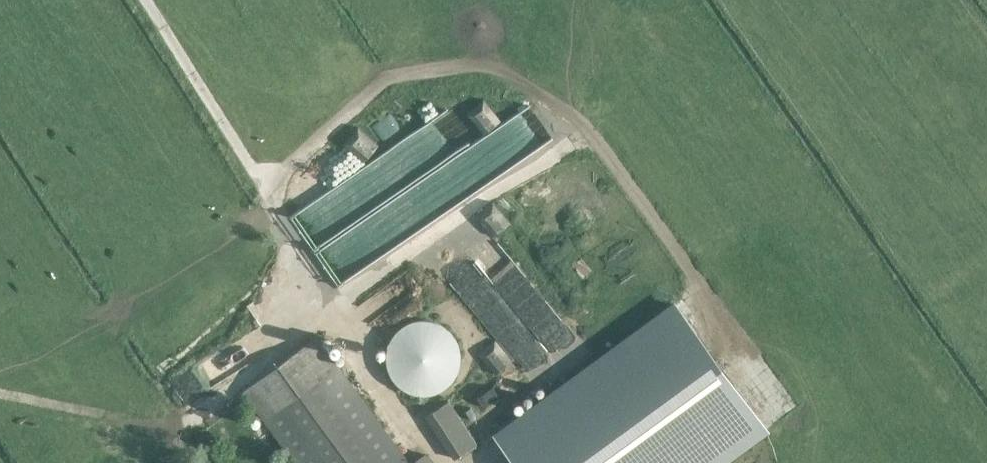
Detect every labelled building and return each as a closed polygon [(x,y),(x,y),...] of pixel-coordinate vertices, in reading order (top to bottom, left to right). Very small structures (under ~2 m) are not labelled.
[(484,135),(499,123),(483,102),(468,113),(484,135)] [(452,107),(290,209),(313,244),(474,142),(452,107)] [(506,124),(314,245),(336,280),(528,159),(506,124)] [(362,161),(377,150),(361,128),(346,139),(362,161)] [(494,237),(509,226),(492,204),(478,216),(494,237)] [(566,332),(499,246),(477,264),(544,349),(566,332)] [(540,351),(473,265),(451,283),(518,368),(540,351)] [(769,431),(673,302),(493,433),(515,462),(725,462),(769,431)] [(462,357),(462,356),(462,349),(459,341),(456,335),(451,328),(443,322),(436,319),(428,317),(421,316),(414,317),(405,320),(399,324),(393,330),(388,337),(385,343),(383,350),(383,358),(384,367),(386,373),(392,381),(396,386),(403,391),(409,394),(416,395),(423,396),(431,395),(436,394),(442,391),(449,386),(454,380),(459,373),(461,367),(462,357)] [(312,337),(236,392),(287,462),(404,462),(312,337)] [(497,373),(512,362),(496,341),(481,352),(497,373)] [(422,453),(410,462),(429,462),(422,453)]
